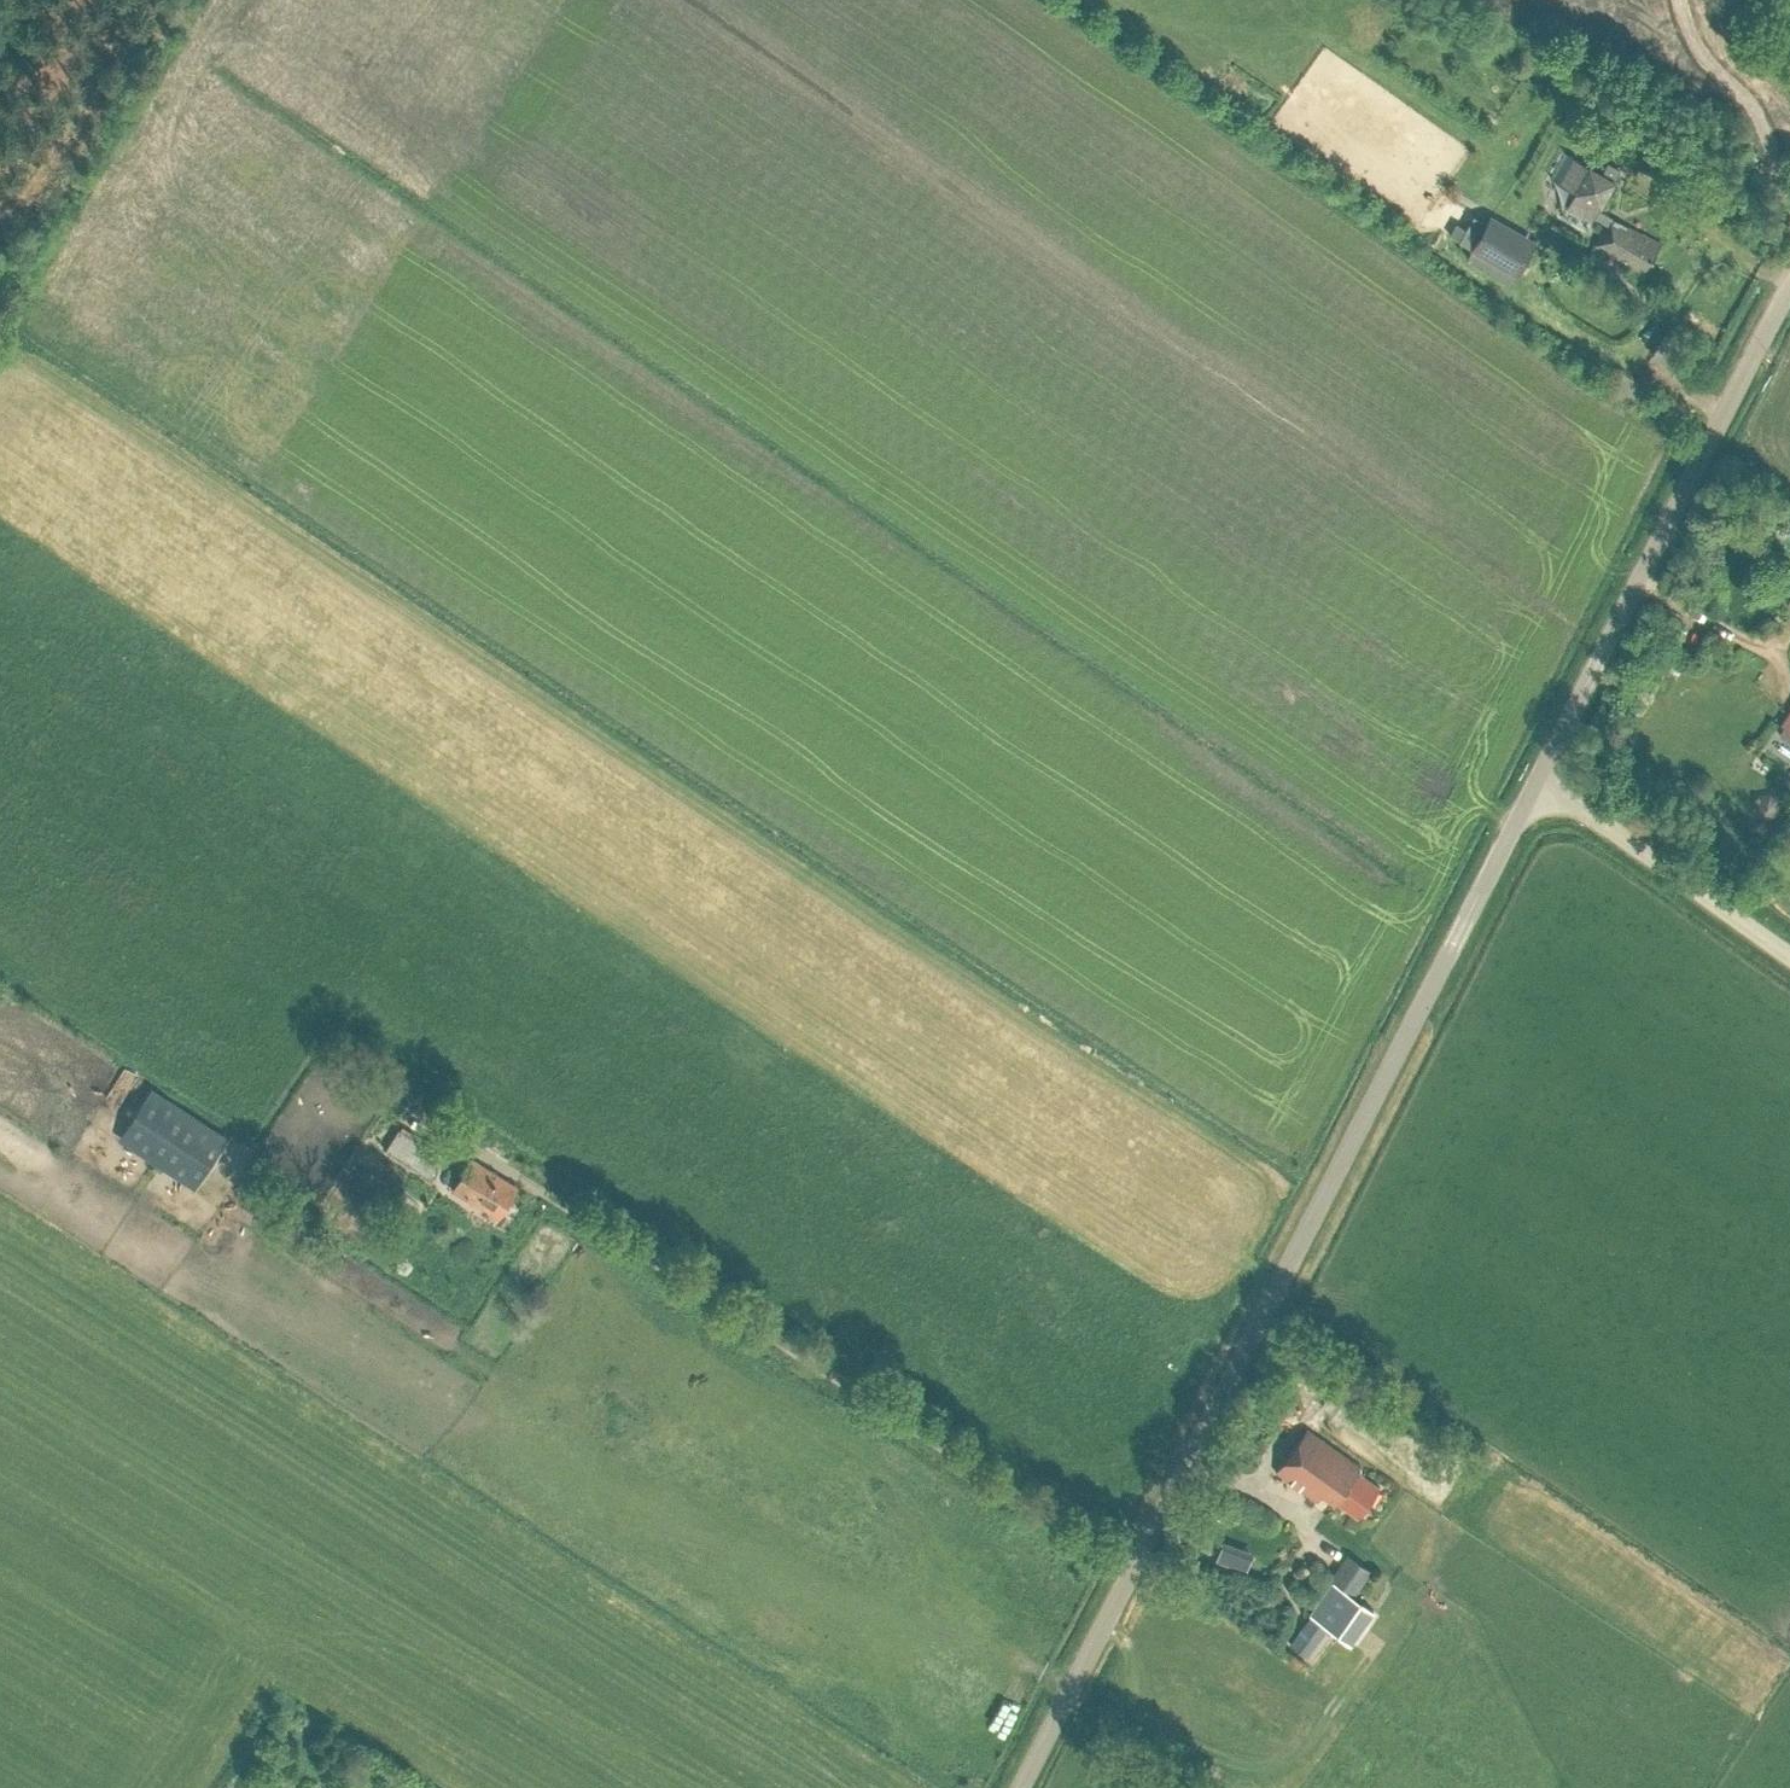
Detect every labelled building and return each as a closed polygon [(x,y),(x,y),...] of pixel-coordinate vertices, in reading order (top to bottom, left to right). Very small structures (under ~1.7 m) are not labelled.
[(1639,232),(1595,207),(1613,177),(1619,166),(1607,160),(1600,170),(1572,154),(1558,180),(1573,189),(1564,203),(1590,218),(1592,214),(1605,221),(1593,242),(1616,255),(1617,253),(1624,257),(1623,259),(1642,270),(1658,242),(1639,232)] [(1529,245),(1484,220),(1470,246),(1514,271),(1529,245)] [(1789,647),(1789,615),(1777,640),(1789,647)] [(1780,720),(1783,723),(1776,732),(1789,742),(1789,706),(1780,720)] [(129,1084),(139,1091),(156,1065),(146,1059),(129,1084)] [(147,1092),(121,1133),(196,1182),(223,1141),(147,1092)] [(418,1133),(400,1123),(384,1148),(400,1157),(397,1160),(413,1168),(417,1163),(429,1171),(443,1149),(432,1142),(428,1145),(416,1136),(418,1133)] [(516,1184),(472,1156),(451,1189),(480,1207),(484,1200),(500,1210),(516,1184)] [(1305,1426),(1275,1469),(1317,1499),(1322,1492),(1335,1500),(1336,1498),(1358,1514),(1379,1484),(1357,1468),(1360,1464),(1305,1426)] [(1330,1578),(1331,1578),(1308,1610),(1310,1611),(1288,1640),(1307,1653),(1328,1626),(1335,1631),(1358,1599),(1351,1594),(1371,1569),(1348,1555),(1330,1578)]
